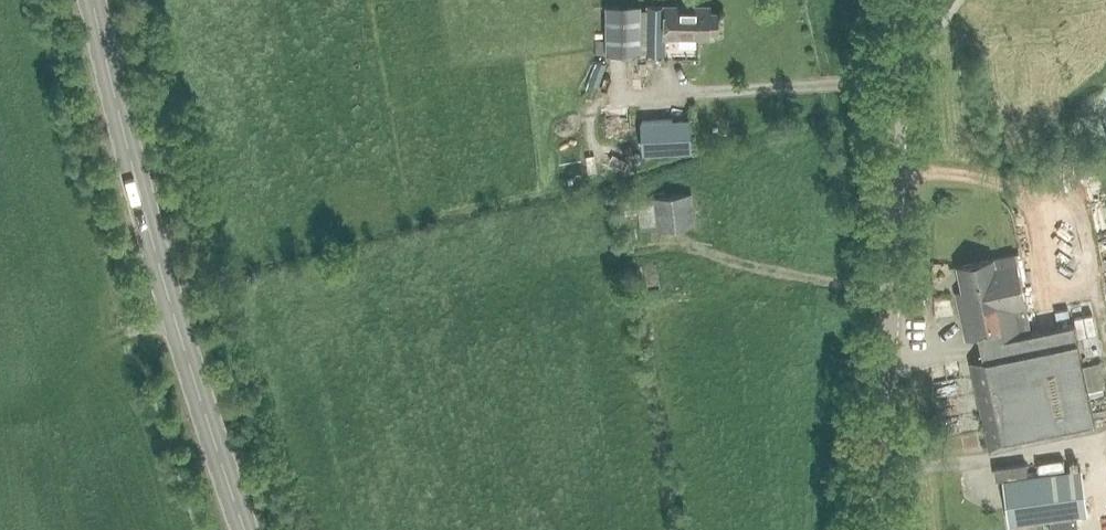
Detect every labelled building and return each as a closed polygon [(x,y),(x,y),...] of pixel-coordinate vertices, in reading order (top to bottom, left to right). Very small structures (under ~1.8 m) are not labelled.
[(642,54),(641,5),(605,6),(606,54),(642,54)] [(645,54),(665,54),(666,38),(709,39),(709,33),(718,33),(718,13),(709,13),(709,7),(666,7),(646,7),(645,54)] [(669,119),(637,120),(639,153),(671,151),(669,119)] [(637,189),(623,191),(627,231),(696,223),(693,191),(638,197),(637,189)] [(1027,308),(1017,261),(1016,255),(957,267),(962,291),(955,293),(965,340),(978,337),(982,360),(970,362),(988,452),(1096,429),(1088,391),(1105,388),(1100,362),(1082,366),(1074,324),(1032,333),(1026,308),(1027,308)] [(1087,515),(1081,469),(1002,480),(1009,526),(1087,515)]
